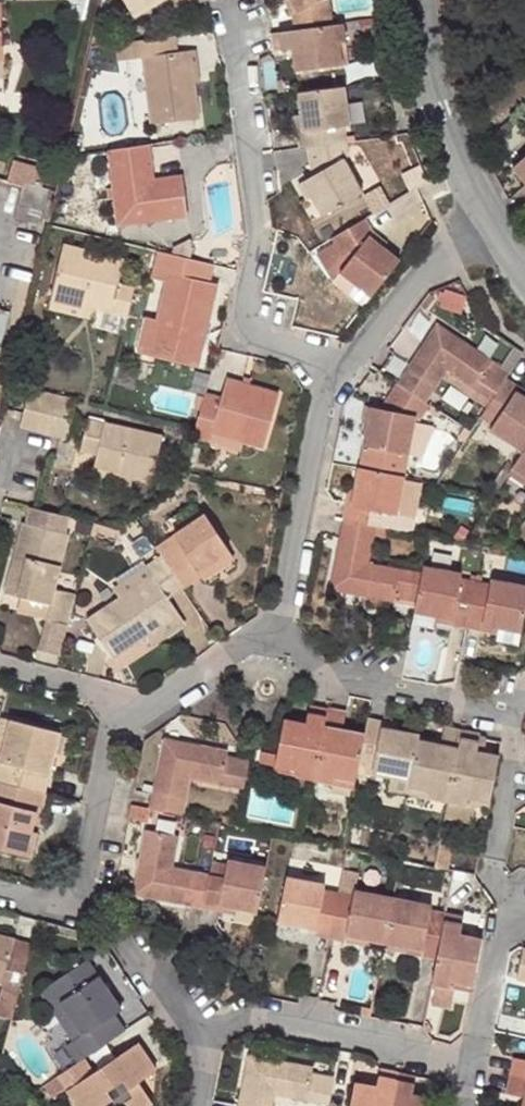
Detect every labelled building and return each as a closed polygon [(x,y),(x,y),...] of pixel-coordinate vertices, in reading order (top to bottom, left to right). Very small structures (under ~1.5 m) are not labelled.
[(133,14),(158,0),(125,0),(133,14)] [(292,0),(285,0),(292,13),(298,10),(292,0)] [(298,10),(292,13),(295,30),(331,25),(328,0),(292,0),(298,10)] [(99,8),(94,28),(105,31),(109,11),(99,8)] [(343,23),(331,25),(295,30),(273,33),(275,50),(286,48),(292,47),(293,53),(295,70),(342,63),(339,41),(345,40),(343,23)] [(199,117),(191,49),(174,51),(172,35),(129,41),(131,58),(142,56),(151,123),(199,117)] [(339,41),(342,63),(348,62),(345,40),(339,41)] [(131,58),(129,41),(115,43),(117,59),(131,58)] [(301,146),(309,146),(345,141),(343,125),(349,124),(345,86),(299,92),(302,113),(304,130),(299,131),(301,146)] [(347,156),(345,141),(309,146),(313,175),(303,181),(313,196),(323,215),(362,192),(343,159),(347,156)] [(114,196),(187,207),(182,175),(163,178),(164,186),(154,187),(153,179),(148,145),(108,150),(114,196)] [(510,165),(524,182),(524,183),(524,152),(510,165)] [(40,182),(47,185),(50,174),(11,163),(6,181),(21,188),(23,183),(39,187),(40,182)] [(164,186),(163,178),(153,179),(154,187),(164,186)] [(308,199),(313,196),(303,181),(299,183),(308,199)] [(35,195),(27,224),(36,226),(46,189),(39,187),(23,183),(21,188),(21,189),(35,195)] [(13,220),(27,224),(35,195),(21,189),(13,220)] [(188,216),(187,207),(114,196),(118,226),(188,216)] [(377,237),(376,236),(365,218),(332,237),(335,242),(347,262),(340,272),(372,296),(399,260),(383,248),(374,241),(377,237)] [(386,243),(377,237),(374,241),(383,248),(386,243)] [(347,262),(335,242),(317,253),(333,281),(331,283),(363,308),(372,296),(340,272),(347,262)] [(49,297),(127,315),(134,287),(118,284),(124,259),(62,244),(49,297)] [(213,263),(159,251),(153,277),(166,281),(157,318),(149,355),(197,366),(203,338),(197,337),(200,327),(206,329),(217,283),(209,281),(213,263)] [(465,296),(444,289),(438,307),(459,313),(465,296)] [(434,297),(429,293),(419,306),(424,310),(434,297)] [(123,331),(127,315),(49,297),(47,308),(93,319),(92,324),(123,331)] [(147,315),(138,352),(149,355),(157,318),(147,315)] [(473,387),(492,359),(466,342),(463,347),(459,344),(462,339),(438,324),(398,383),(426,402),(442,376),(447,370),(473,387)] [(197,337),(203,338),(206,329),(200,327),(197,337)] [(523,353),(514,347),(501,366),(510,372),(523,353)] [(510,372),(501,366),(492,359),(473,387),(447,370),(442,376),(487,406),(492,399),(506,378),(510,372)] [(205,392),(195,427),(193,434),(210,439),(212,431),(243,440),(263,447),(279,393),(227,377),(221,397),(205,392)] [(524,448),(524,396),(517,391),(519,387),(506,378),(492,399),(487,406),(480,417),(492,425),(490,429),(523,451),(524,448)] [(398,383),(381,409),(370,407),(367,424),(358,467),(403,476),(415,417),(421,418),(430,404),(426,402),(398,383)] [(24,414),(21,425),(41,430),(50,393),(30,388),(24,414)] [(63,436),(72,398),(50,393),(41,430),(59,435),(63,436)] [(367,424),(370,407),(365,406),(361,423),(367,424)] [(96,438),(92,452),(89,466),(128,475),(148,480),(158,434),(83,417),(79,434),(96,438)] [(210,439),(240,448),(243,440),(212,431),(210,439)] [(79,434),(76,448),(92,452),(96,438),(79,434)] [(523,451),(513,466),(524,475),(524,448),(523,451)] [(87,475),(126,484),(128,475),(89,466),(87,475)] [(513,466),(509,472),(524,483),(524,475),(513,466)] [(343,519),(376,526),(388,528),(391,514),(395,515),(403,476),(358,467),(354,488),(351,504),(346,503),(343,519)] [(354,488),(349,487),(345,503),(346,503),(351,504),(354,488)] [(46,619),(68,624),(75,593),(54,587),(68,533),(65,532),(69,516),(29,505),(25,522),(22,521),(5,592),(21,596),(50,603),(47,616),(46,619)] [(161,555),(183,586),(183,587),(202,575),(199,570),(230,549),(205,512),(155,546),(161,555)] [(408,517),(395,515),(391,514),(388,528),(406,532),(408,517)] [(368,562),(374,534),(376,526),(343,519),(341,535),(340,535),(329,588),(394,601),(395,596),(400,569),(368,562)] [(386,537),(388,528),(376,526),(374,534),(386,537)] [(199,570),(202,575),(204,577),(235,556),(230,549),(199,570)] [(183,586),(161,555),(147,564),(153,573),(120,595),(87,618),(114,657),(148,635),(180,613),(169,596),(183,586)] [(153,573),(147,564),(114,586),(120,595),(153,573)] [(462,573),(423,566),(423,567),(421,573),(416,600),(414,611),(452,619),(451,625),(467,628),(476,582),(461,579),(462,573)] [(395,596),(416,600),(421,573),(400,569),(395,596)] [(476,582),(467,628),(482,631),(483,625),(522,632),(524,615),(524,586),(491,580),(490,585),(476,582)] [(21,596),(18,609),(47,616),(50,603),(21,596)] [(436,622),(451,625),(452,619),(414,611),(412,624),(435,628),(436,622)] [(153,643),(186,621),(180,613),(148,635),(153,643)] [(68,624),(46,619),(39,646),(61,651),(68,624)] [(519,645),(522,632),(483,625),(482,631),(497,634),(496,641),(519,645)] [(306,723),(284,718),(277,750),(274,764),(296,768),(295,776),(314,779),(328,709),(309,705),(306,723)] [(333,775),(355,780),(358,764),(364,735),(342,730),(346,712),(328,709),(314,779),(332,783),(333,775)] [(9,718),(2,716),(0,725),(0,753),(9,718)] [(44,792),(54,751),(45,748),(51,728),(9,718),(0,753),(0,781),(44,792)] [(389,776),(410,780),(418,740),(419,734),(397,730),(382,727),(383,722),(367,719),(364,735),(358,764),(373,767),(372,772),(389,776)] [(440,744),(418,740),(410,780),(409,786),(431,790),(430,797),(448,801),(461,731),(444,727),(440,744)] [(45,748),(54,751),(59,730),(51,728),(45,748)] [(498,756),(484,753),(477,752),(479,738),(480,734),(461,731),(448,801),(466,805),(468,798),(489,802),(498,756)] [(487,739),(479,738),(477,752),(484,753),(487,739)] [(153,792),(150,808),(151,808),(183,814),(190,778),(222,784),(228,757),(229,751),(199,746),(198,751),(192,750),(193,745),(164,739),(153,792)] [(222,784),(232,786),(239,759),(228,757),(222,784)] [(248,761),(239,759),(232,786),(243,789),(248,761)] [(274,764),(272,771),(295,776),(296,768),(274,764)] [(332,783),(354,788),(355,780),(333,775),(332,783)] [(408,792),(409,786),(410,780),(389,776),(387,788),(408,792)] [(46,792),(44,792),(0,781),(0,849),(30,857),(36,831),(30,830),(35,812),(41,813),(46,792)] [(409,786),(408,792),(430,797),(431,790),(409,786)] [(250,813),(295,823),(300,800),(256,789),(250,813)] [(445,816),(445,817),(471,822),(475,806),(488,809),(489,802),(468,798),(466,805),(448,801),(445,816)] [(150,808),(132,804),(129,819),(148,823),(151,808),(150,808)] [(30,830),(36,831),(41,813),(35,812),(30,830)] [(133,894),(187,904),(197,906),(207,873),(172,867),(178,836),(145,829),(139,859),(144,860),(143,866),(138,865),(133,894)] [(220,904),(236,907),(257,911),(266,867),(228,860),(227,865),(211,862),(203,907),(219,910),(220,904)] [(329,939),(339,893),(323,890),(323,884),(286,877),(277,922),(298,926),(314,930),(313,935),(329,939)] [(339,893),(329,939),(345,941),(346,936),(384,943),(393,898),(354,891),(353,896),(339,893)] [(393,898),(384,943),(422,951),(421,956),(436,959),(445,914),(431,912),(432,906),(393,898)] [(219,910),(235,914),(236,907),(220,904),(219,910)] [(436,960),(431,985),(435,986),(449,989),(451,982),(473,986),(482,939),(460,935),(463,918),(445,914),(436,959),(436,960)] [(298,926),(297,932),(313,935),(314,930),(298,926)] [(2,982),(0,990),(0,998),(16,1002),(29,949),(13,945),(15,938),(0,934),(0,981),(2,982)] [(346,936),(345,941),(383,949),(384,943),(346,936)] [(13,945),(29,949),(31,942),(15,938),(13,945)] [(421,956),(422,951),(384,943),(383,949),(421,956)] [(522,947),(516,979),(524,980),(524,948),(522,947)] [(65,1043),(77,1061),(85,1056),(126,1029),(115,1012),(121,1008),(87,957),(50,982),(83,1031),(74,1037),(65,1043)] [(140,995),(130,980),(123,984),(134,1000),(140,995)] [(50,982),(41,988),(74,1037),(83,1031),(50,982)] [(454,990),(471,993),(473,986),(451,982),(449,989),(435,986),(431,1005),(451,1009),(454,990)] [(360,1016),(369,1018),(371,1009),(362,1007),(360,1016)] [(85,1056),(77,1061),(57,1075),(66,1087),(79,1105),(102,1105),(113,1098),(108,1090),(122,1081),(132,1096),(125,1101),(129,1105),(148,1105),(154,1102),(139,1080),(157,1068),(139,1042),(95,1071),(85,1056)] [(248,1054),(238,1105),(272,1105),(275,1092),(306,1099),(311,1074),(313,1067),(283,1061),(282,1066),(276,1065),(277,1060),(248,1054)] [(514,1057),(511,1075),(524,1078),(524,1060),(514,1057)] [(380,1069),(376,1085),(354,1081),(349,1105),(391,1105),(398,1072),(380,1069)] [(416,1076),(398,1072),(391,1105),(433,1105),(435,1097),(413,1092),(416,1076)] [(306,1099),(328,1103),(333,1078),(311,1074),(306,1099)] [(52,1096),(66,1087),(57,1075),(44,1084),(52,1096)] [(522,1105),(524,1105),(524,1078),(511,1075),(507,1093),(524,1096),(522,1105)]
